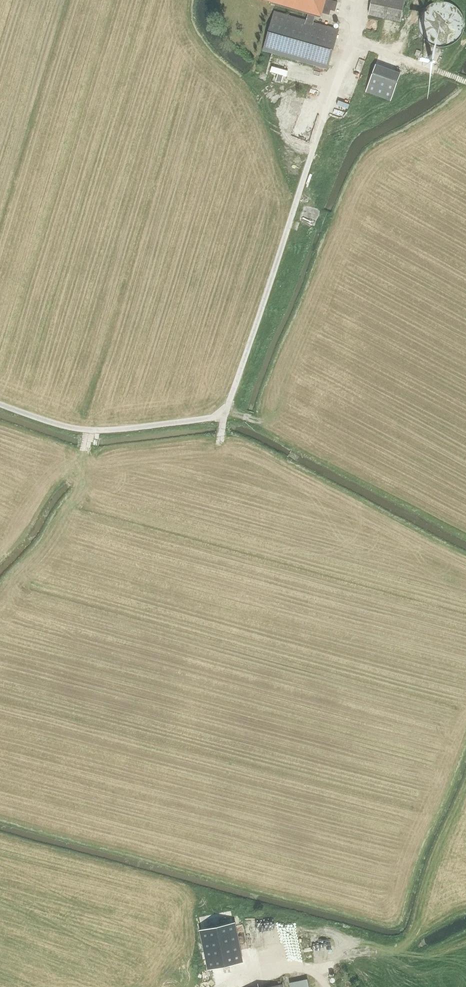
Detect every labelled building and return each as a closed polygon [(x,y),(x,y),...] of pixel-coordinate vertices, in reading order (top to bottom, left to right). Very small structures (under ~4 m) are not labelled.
[(338,2),(330,0),(269,0),(271,1),(270,2),(309,14),(307,20),(275,11),(263,50),(327,69),(339,30),(313,22),(315,15),(321,17),(322,13),(330,15),(331,10),(335,11),(338,2)] [(401,21),(405,0),(372,0),(369,14),(401,21)] [(465,37),(462,8),(433,11),(436,33),(435,33),(436,40),(465,37)] [(366,91),(391,100),(401,74),(376,65),(366,91)] [(241,962),(233,923),(202,929),(210,968),(241,962)]
